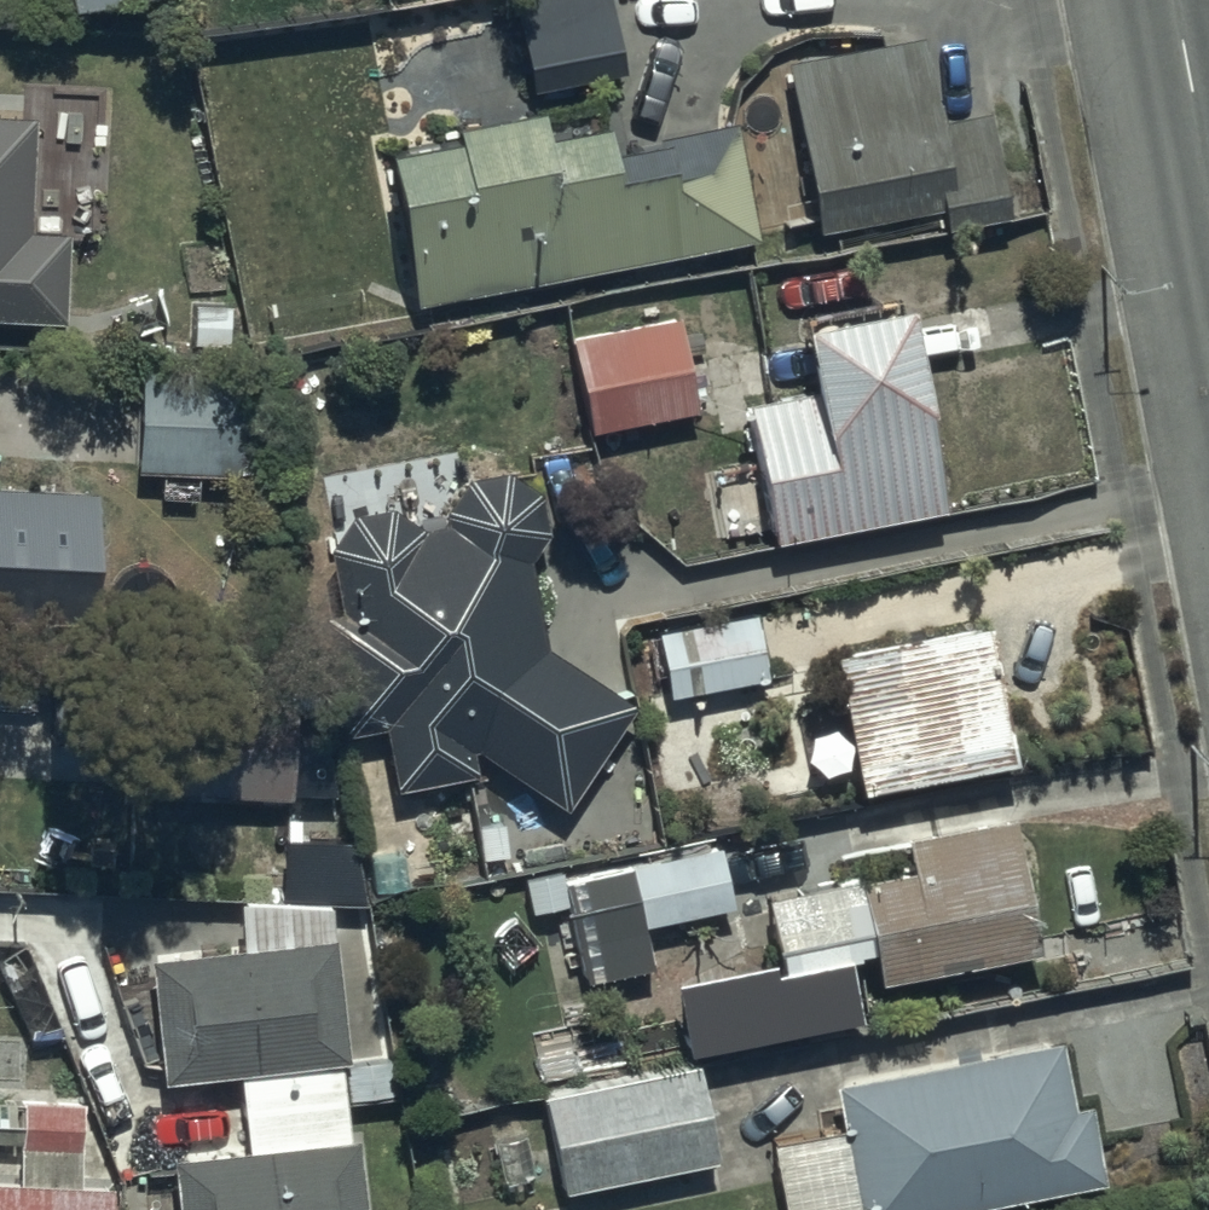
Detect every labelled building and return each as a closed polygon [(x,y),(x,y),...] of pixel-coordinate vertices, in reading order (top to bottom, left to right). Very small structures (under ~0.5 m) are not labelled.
[(72,9),(116,0),(70,0),(72,9)] [(518,6),(531,86),(624,71),(613,0),(553,0),(518,6)] [(926,31),(791,56),(822,228),(944,205),(947,222),(1012,210),(993,107),(942,117),(926,31)] [(458,136),(389,149),(418,301),(757,235),(734,118),(608,142),(604,119),(546,130),(541,103),(455,119),(458,136)] [(65,318),(66,230),(29,229),(31,110),(0,109),(0,315),(65,318)] [(818,389),(752,400),(777,544),(949,514),(912,302),(806,321),(818,389)] [(680,318),(588,337),(608,434),(700,416),(680,318)] [(241,367),(139,363),(135,472),(238,475),(241,367)] [(339,607),(323,619),(348,730),(386,722),(402,791),(480,773),(472,744),(570,806),(636,703),(548,643),(532,553),(552,525),(543,491),(509,472),(470,476),(443,512),(447,521),(424,525),(387,502),(352,512),(329,543),(339,607)] [(97,625),(103,496),(0,491),(0,621),(97,625)] [(757,610),(660,629),(672,691),(769,672),(757,610)] [(985,622),(832,652),(859,788),(1012,758),(985,622)] [(293,691),(149,689),(148,788),(291,790),(293,691)] [(913,873),(772,902),(785,965),(678,987),(693,1061),(864,1026),(852,968),(876,963),(882,993),(1045,960),(1017,820),(907,842),(913,873)] [(722,841),(562,876),(584,979),(654,963),(646,929),(736,909),(722,841)] [(354,1060),(343,940),(152,957),(163,1082),(243,1075),(249,1148),(176,1154),(181,1209),(372,1209),(365,1137),(348,1138),(347,1128),(381,1124),(379,1095),(394,1094),(391,1057),(354,1060)] [(831,1083),(858,1209),(944,1209),(1107,1175),(1092,1104),(1073,1108),(1057,1033),(831,1083)] [(698,1062),(544,1093),(564,1188),(717,1156),(698,1062)] [(0,1179),(0,1209),(111,1209),(112,1187),(82,1187),(83,1105),(19,1104),(18,1180),(0,1179)]
